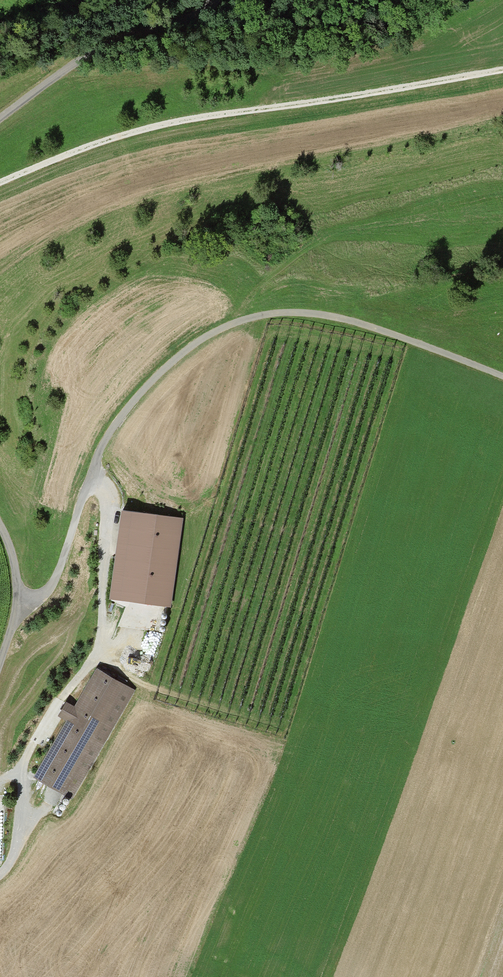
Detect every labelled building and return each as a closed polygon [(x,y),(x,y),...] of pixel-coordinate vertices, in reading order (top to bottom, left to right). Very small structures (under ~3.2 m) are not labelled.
[(176,522),(123,516),(113,595),(166,602),(176,522)] [(68,722),(35,778),(68,797),(129,692),(96,673),(75,710),(68,706),(61,718),(68,722)]
